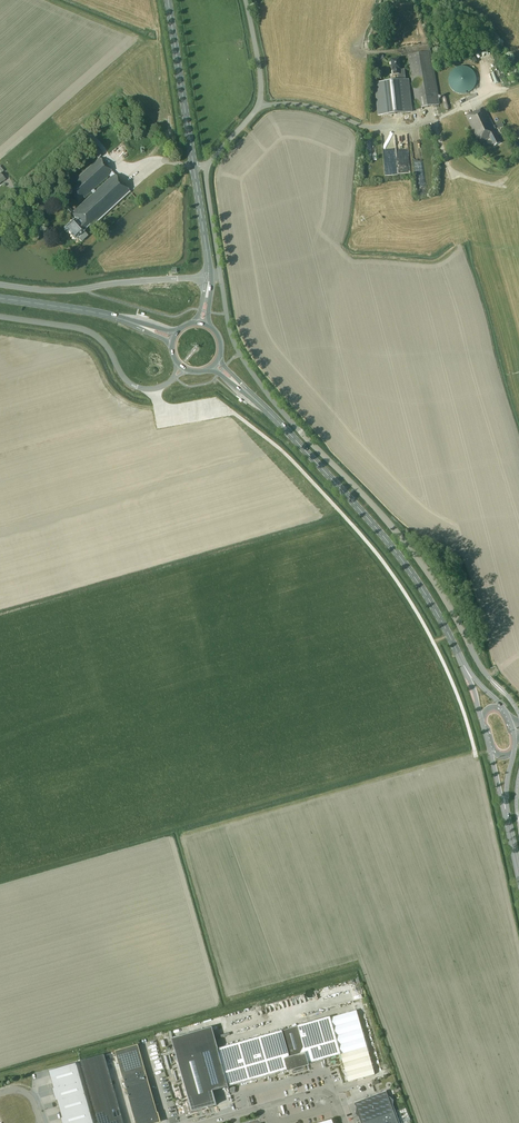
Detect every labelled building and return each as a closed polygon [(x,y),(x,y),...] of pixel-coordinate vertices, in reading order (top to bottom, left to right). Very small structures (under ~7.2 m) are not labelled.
[(416,108),(438,105),(430,51),(407,55),(416,108)] [(411,112),(408,80),(405,80),(404,69),(400,70),(399,59),(392,60),(393,75),(398,74),(399,81),(375,83),(379,116),(411,112)] [(448,77),(448,80),(448,84),(450,87),(452,90),(454,92),(457,94),(460,94),(464,94),(467,94),(470,92),(473,90),(475,87),(476,84),(476,80),(476,77),(475,74),(473,71),(470,69),(467,67),(464,66),(460,66),(457,67),(454,69),(452,71),(450,74),(448,77)] [(495,129),(483,107),(465,116),(479,143),(490,138),(494,146),(500,143),(493,130),(495,129)] [(103,154),(95,147),(91,151),(98,158),(103,154)] [(77,202),(82,197),(84,198),(91,192),(93,193),(92,194),(73,212),(68,208),(65,211),(69,216),(71,214),(76,219),(74,221),(73,220),(64,228),(75,240),(77,238),(81,242),(88,236),(84,231),(84,230),(89,225),(91,227),(130,191),(99,157),(71,184),(72,185),(67,190),(77,202)] [(375,1074),(356,1010),(330,1018),(330,1017),(217,1049),(228,1087),(293,1068),(340,1054),(348,1082),(375,1074)] [(145,1071),(138,1045),(115,1051),(136,1122),(156,1122),(160,1122),(157,1113),(158,1113),(158,1112),(157,1113),(145,1071)] [(201,1053),(177,1060),(192,1112),(216,1105),(201,1053)] [(80,1061),(98,1122),(124,1122),(104,1054),(80,1061)] [(49,1071),(54,1088),(81,1081),(77,1066),(76,1063),(49,1071)] [(85,1093),(81,1081),(54,1088),(53,1089),(56,1101),(57,1100),(85,1093)] [(375,1095),(354,1102),(362,1122),(398,1122),(386,1091),(375,1095)] [(57,1100),(62,1118),(90,1110),(85,1093),(57,1100)] [(93,1122),(90,1110),(62,1118),(61,1118),(63,1122),(90,1122),(93,1122)]
